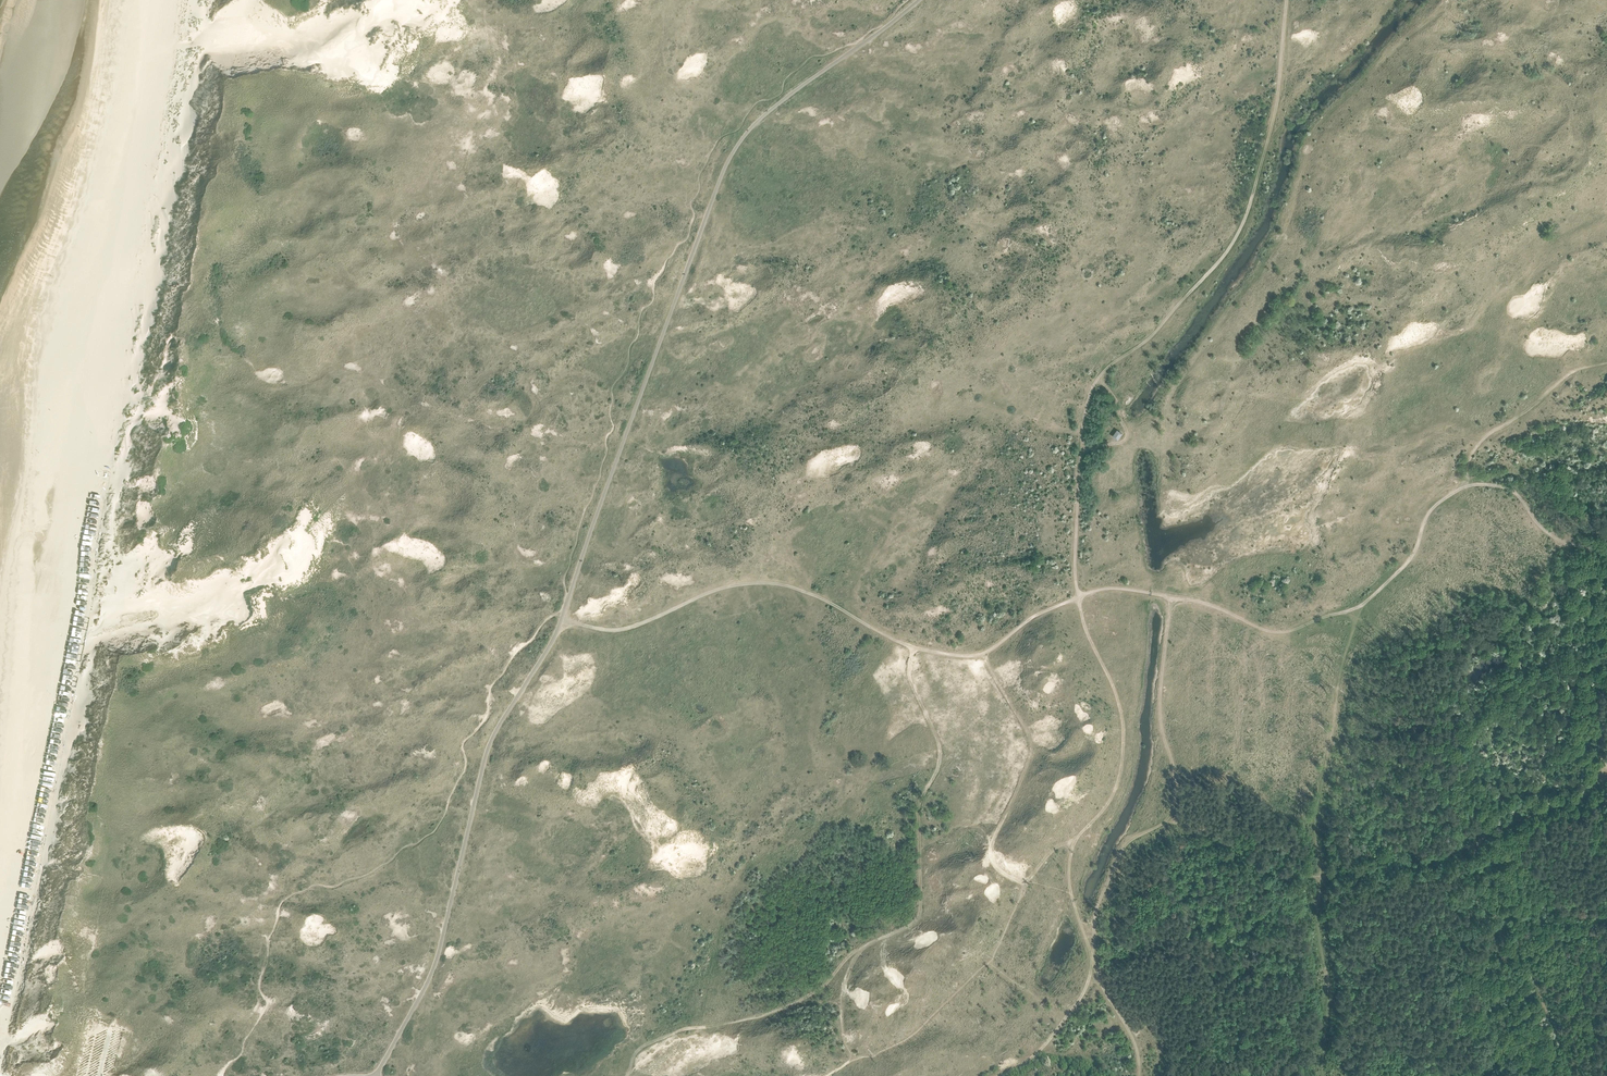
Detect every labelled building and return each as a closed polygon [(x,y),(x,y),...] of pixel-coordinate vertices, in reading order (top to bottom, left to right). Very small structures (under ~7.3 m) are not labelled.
[(1111,433),(1116,438),(1122,432),(1117,427),(1111,433)] [(1317,675),(1320,677),(1322,677),(1323,678),(1324,678),(1324,676),(1325,676),(1327,673),(1326,668),(1319,664),(1316,671),(1317,675)]
